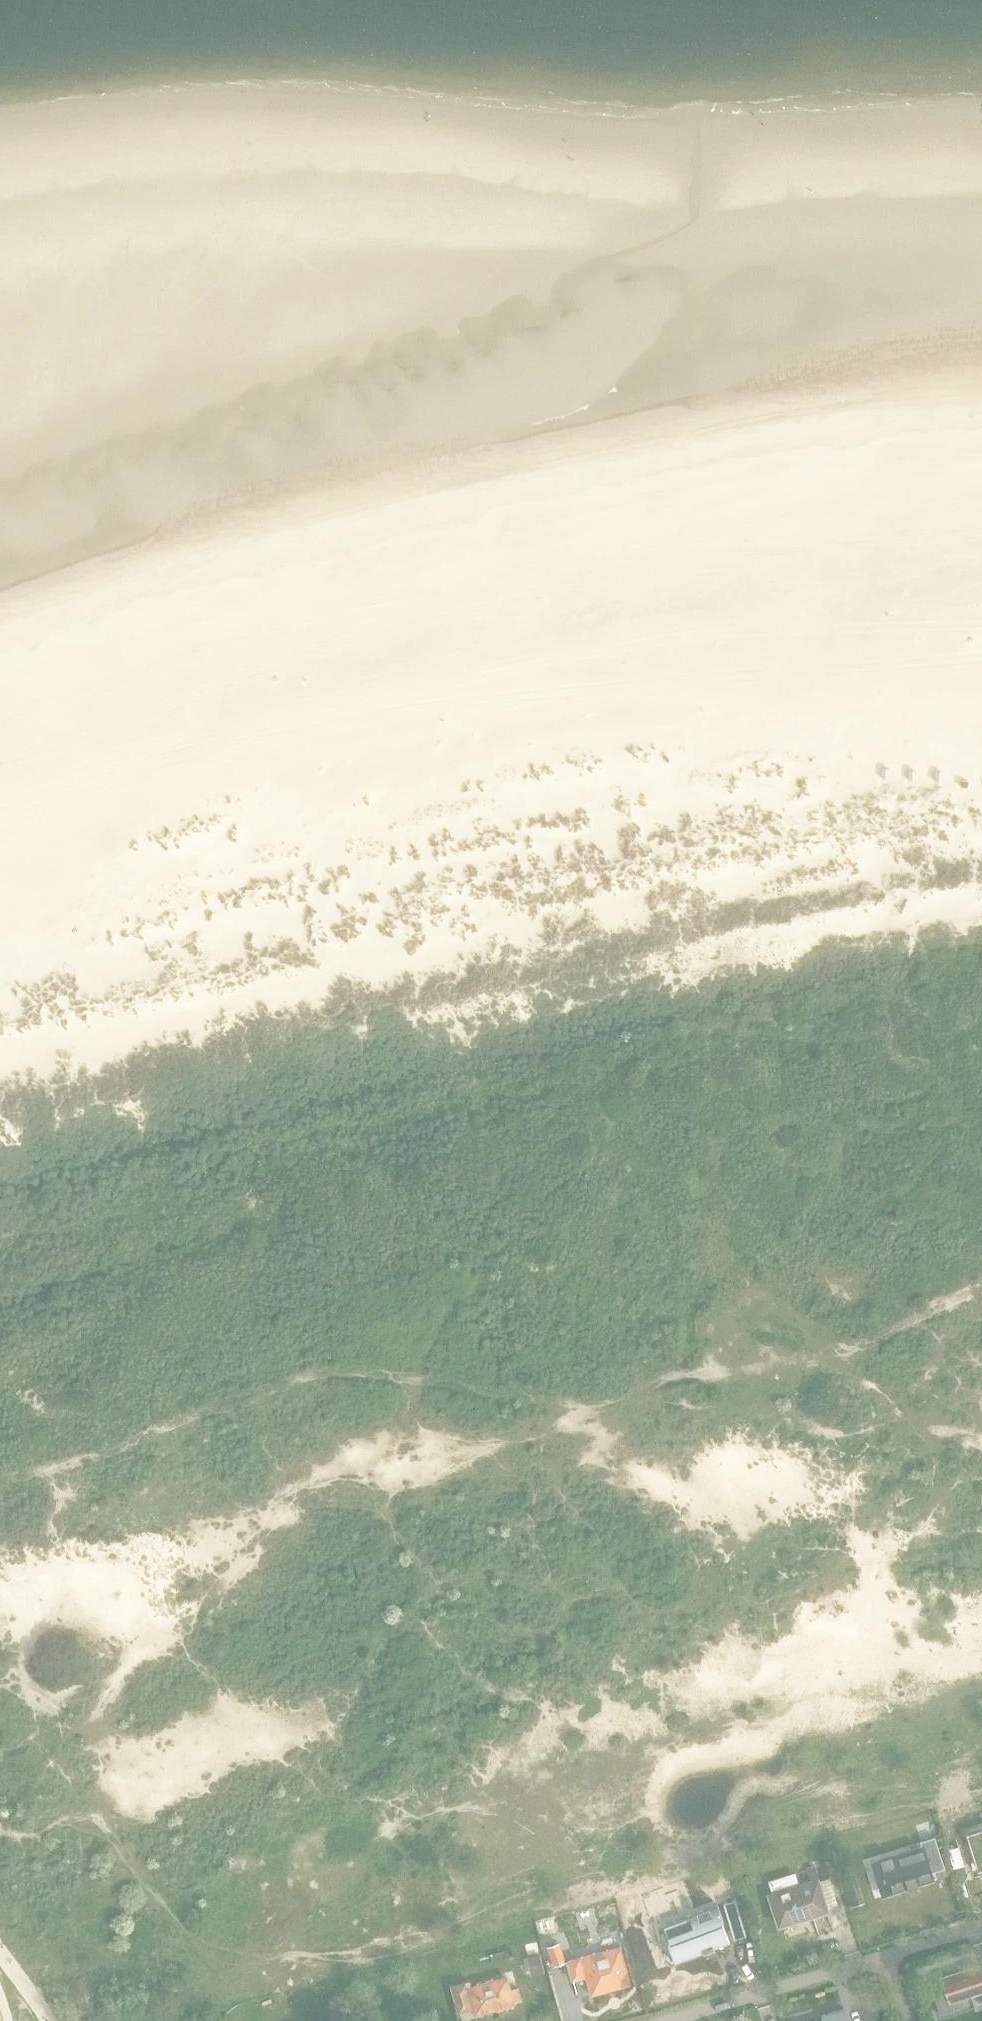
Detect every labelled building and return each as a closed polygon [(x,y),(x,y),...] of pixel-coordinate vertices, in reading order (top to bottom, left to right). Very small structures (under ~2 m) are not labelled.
[(965,1832),(976,1871),(981,1869),(981,1827),(965,1832)] [(922,1844),(878,1858),(889,1892),(933,1878),(933,1877),(931,1870),(941,1868),(932,1836),(921,1839),(922,1844)] [(816,1880),(799,1885),(795,1872),(768,1881),(772,1894),(769,1895),(779,1926),(826,1911),(824,1907),(837,1903),(829,1877),(816,1881),(816,1880)] [(842,1882),(846,1892),(857,1888),(854,1879),(842,1882)] [(717,1904),(662,1924),(669,1943),(667,1944),(674,1962),(702,1952),(703,1954),(714,1950),(713,1948),(729,1942),(722,1923),(724,1923),(717,1904)] [(557,1943),(547,1946),(554,1965),(564,1962),(557,1943)] [(580,1957),(566,1961),(572,1979),(585,1976),(585,1974),(590,1973),(594,1987),(624,1980),(619,1964),(624,1962),(620,1948),(580,1959),(580,1957)] [(941,2011),(972,2001),(971,1996),(981,1992),(981,1980),(978,1966),(942,1978),(946,1988),(934,1992),(941,2011)] [(518,1987),(510,1989),(507,1975),(470,1985),(469,1980),(450,1985),(457,2013),(472,2009),(473,2016),(515,2005),(514,2002),(521,2000),(518,1987)] [(845,2009),(824,2015),(825,2020),(822,2020),(849,2020),(845,2009)]
